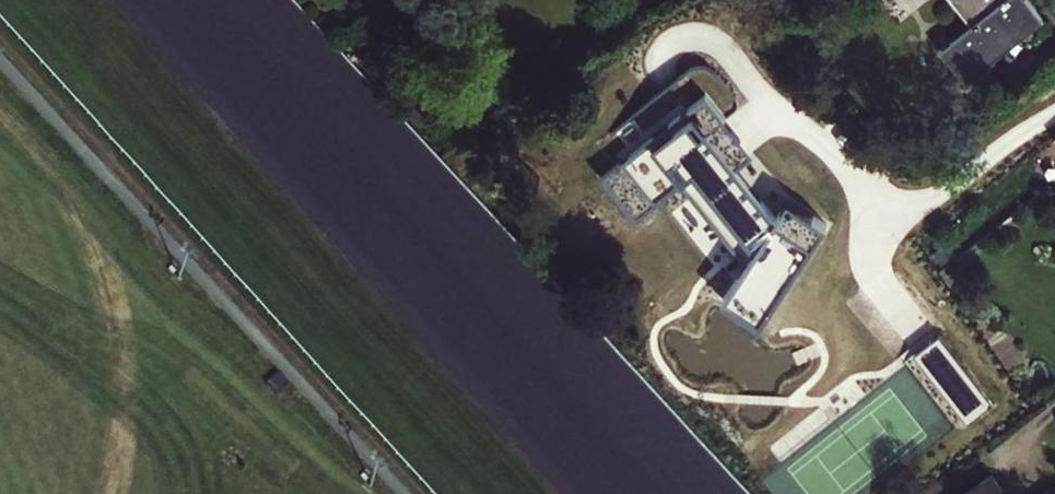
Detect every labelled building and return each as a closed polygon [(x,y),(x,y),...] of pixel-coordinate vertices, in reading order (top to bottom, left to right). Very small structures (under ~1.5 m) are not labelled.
[(972,22),(940,46),(966,79),(1044,18),(1029,0),(955,0),(972,22)] [(832,387),(942,317),(912,271),(856,307),(808,233),(730,282),(753,318),(778,303),(832,387)] [(989,469),(954,493),(1007,493),(989,469)] [(1052,482),(1035,493),(1054,493),(1054,486),(1052,482)]
